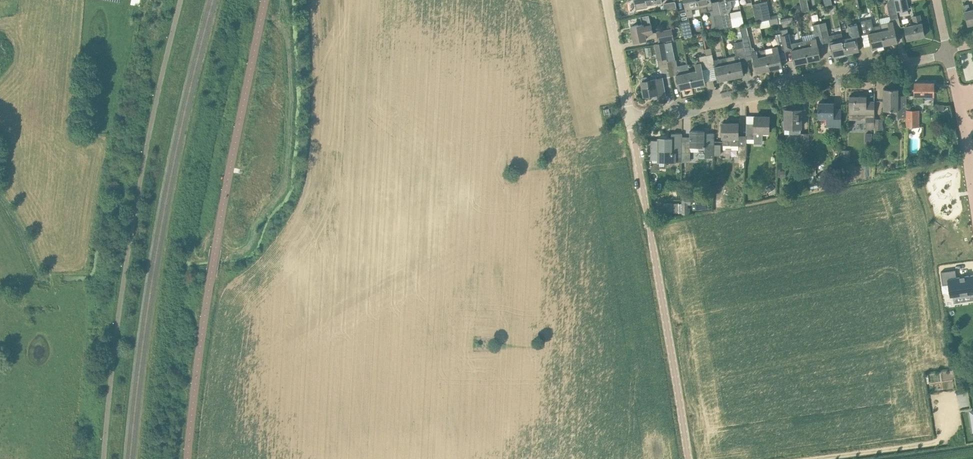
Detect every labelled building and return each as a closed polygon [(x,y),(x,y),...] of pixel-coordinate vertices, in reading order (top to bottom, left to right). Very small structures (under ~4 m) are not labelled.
[(635,2),(636,9),(648,7),(647,4),(651,4),(657,3),(663,1),(663,0),(635,0),(635,2)] [(699,5),(698,0),(685,0),(687,8),(687,9),(679,11),(682,21),(685,37),(693,35),(689,16),(701,14),(699,5)] [(699,5),(700,5),(701,12),(713,10),(717,30),(725,28),(719,1),(712,2),(711,0),(698,0),(699,5)] [(719,1),(725,28),(733,27),(732,22),(729,12),(732,5),(733,5),(732,0),(722,0),(719,1)] [(808,0),(800,0),(803,11),(810,10),(808,0)] [(896,6),(897,11),(909,8),(907,0),(895,0),(896,6)] [(664,4),(663,4),(664,10),(677,8),(676,2),(675,2),(675,1),(664,3),(664,4)] [(771,18),(770,13),(767,1),(760,2),(764,20),(771,18)] [(757,22),(764,20),(760,2),(753,4),(757,22)] [(970,9),(969,4),(964,5),(965,11),(968,25),(972,24),(972,9),(970,9)] [(896,6),(888,7),(891,19),(899,17),(897,11),(896,6)] [(634,41),(644,40),(646,39),(645,34),(653,32),(649,14),(641,16),(643,24),(631,26),(635,41),(634,41)] [(905,26),(906,29),(908,39),(925,35),(922,22),(920,15),(913,16),(915,24),(905,26)] [(872,18),(860,21),(863,35),(869,33),(872,47),(885,44),(880,24),(880,25),(873,26),(872,18)] [(857,36),(863,35),(860,21),(848,23),(851,37),(843,38),(847,53),(860,50),(857,36)] [(888,22),(880,24),(885,44),(898,42),(895,27),(893,21),(888,22)] [(816,38),(803,41),(805,47),(808,61),(821,58),(818,44),(824,43),(820,23),(813,25),(816,38)] [(827,25),(820,26),(824,43),(830,41),(833,56),(847,53),(843,38),(842,32),(829,35),(827,25)] [(672,28),(657,31),(659,42),(674,39),(672,28)] [(787,29),(781,30),(782,33),(786,51),(792,50),(795,64),(808,61),(805,47),(797,49),(795,42),(791,43),(788,31),(787,29)] [(773,47),(765,49),(767,55),(770,69),(783,66),(782,61),(787,59),(786,51),(782,33),(781,33),(775,34),(778,46),(773,47)] [(743,37),(745,46),(746,51),(752,49),(753,49),(752,47),(750,36),(743,37)] [(665,42),(655,44),(658,60),(668,58),(667,53),(665,42)] [(748,60),(746,51),(745,46),(735,49),(736,55),(727,57),(728,63),(731,78),(744,75),(741,61),(746,59),(746,60),(748,60)] [(754,46),(752,47),(753,49),(752,49),(752,52),(754,58),(753,58),(756,72),(770,69),(767,55),(765,49),(756,51),(754,46)] [(714,60),(712,54),(711,48),(706,49),(707,55),(706,55),(709,68),(715,67),(718,80),(731,78),(728,63),(727,57),(719,59),(714,60)] [(674,51),(667,53),(668,58),(669,61),(675,60),(674,51)] [(703,69),(709,68),(706,55),(700,56),(701,63),(696,64),(697,70),(690,72),(693,86),(706,83),(703,69)] [(693,86),(690,72),(688,63),(678,65),(677,59),(675,60),(669,61),(667,61),(670,76),(676,74),(680,89),(693,86)] [(655,79),(649,80),(649,78),(647,76),(643,77),(641,79),(644,96),(652,95),(652,97),(654,98),(666,96),(663,78),(655,79)] [(915,95),(924,95),(934,95),(934,82),(915,82),(915,95)] [(884,88),(884,110),(900,110),(900,117),(906,117),(907,110),(907,95),(899,95),(899,88),(884,88)] [(850,95),(850,119),(866,119),(866,129),(875,129),(875,118),(875,100),(874,100),(874,101),(867,101),(867,95),(850,95)] [(841,126),(842,119),(842,109),(834,109),(834,102),(819,102),(819,112),(818,117),(827,117),(826,126),(841,126)] [(785,119),(785,127),(786,127),(795,127),(800,127),(801,127),(801,119),(802,109),(786,109),(785,119)] [(906,117),(906,126),(919,126),(919,110),(907,110),(906,117)] [(747,123),(747,142),(755,142),(755,143),(763,143),(763,132),(769,132),(770,116),(755,116),(755,124),(747,124),(747,123)] [(883,118),(875,118),(875,129),(883,129),(883,118)] [(739,145),(739,133),(739,123),(723,123),(723,137),(723,145),(731,145),(739,145)] [(690,146),(690,150),(700,150),(700,146),(706,146),(705,157),(707,157),(713,157),(714,157),(714,145),(714,144),(714,133),(705,133),(705,130),(691,130),(690,146)] [(682,162),(682,140),(682,133),(672,133),(672,137),(658,137),(658,140),(652,140),(651,159),(659,159),(659,162),(682,162)] [(809,133),(801,133),(800,152),(808,152),(809,133)] [(739,158),(739,159),(746,159),(747,151),(747,145),(739,145),(739,158)] [(683,211),(683,214),(688,214),(689,204),(691,204),(692,197),(689,197),(683,197),(683,203),(683,211)] [(677,203),(663,203),(663,211),(677,211),(677,203)] [(941,272),(943,285),(949,284),(951,296),(972,293),(972,275),(957,277),(956,269),(941,272)]
